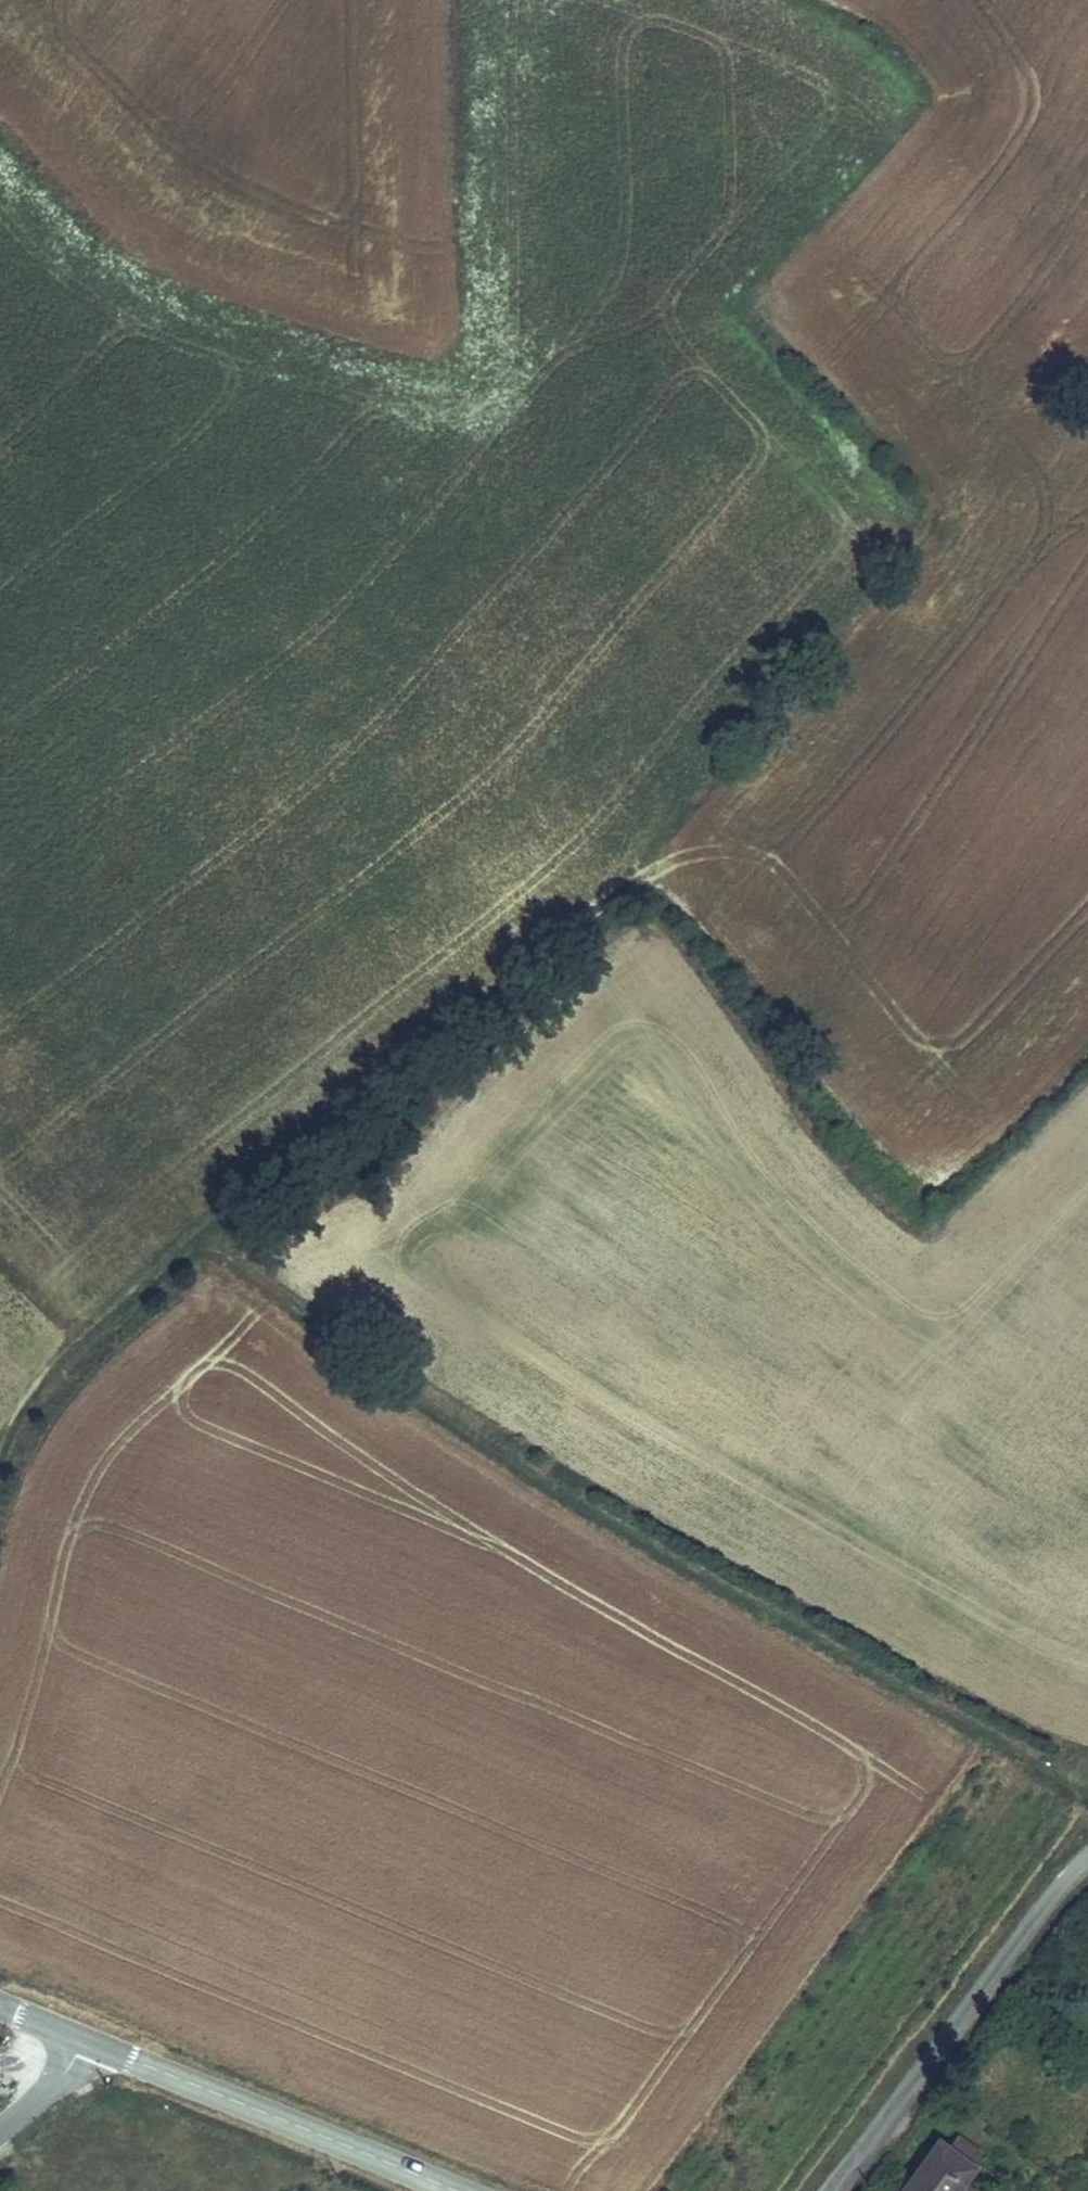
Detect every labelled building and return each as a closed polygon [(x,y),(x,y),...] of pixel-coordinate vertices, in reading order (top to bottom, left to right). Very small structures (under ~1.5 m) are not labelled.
[(873,2190),(925,2190),(931,2177),(916,2172),(924,2162),(891,2149),(873,2190)]
